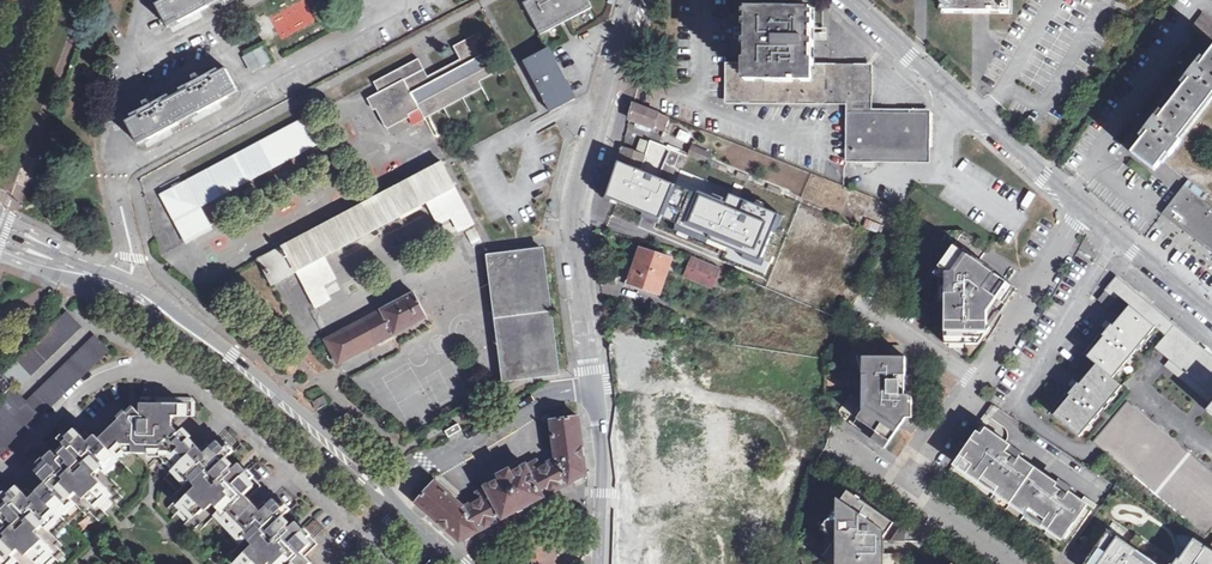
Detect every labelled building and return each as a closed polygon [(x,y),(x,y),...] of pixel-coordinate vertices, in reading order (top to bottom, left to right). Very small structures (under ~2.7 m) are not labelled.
[(159,3),(171,27),(222,0),(164,0),(159,3)] [(591,7),(588,0),(531,0),(525,3),(541,34),(591,7)] [(811,28),(812,9),(792,9),(792,12),(768,12),(768,9),(748,8),(748,27),(758,28),(758,69),(800,69),(801,28),(811,28)] [(1204,13),(1193,27),(1211,41),(1211,20),(1204,13)] [(380,92),(368,99),(374,110),(377,108),(388,128),(410,117),(409,114),(420,108),(425,118),(483,88),(480,81),(498,71),(479,34),(455,46),(462,59),(429,76),(419,59),(375,82),(380,92)] [(1160,117),(1158,115),(1130,151),(1154,170),(1166,154),(1169,157),(1181,141),(1178,139),(1211,95),(1211,46),(1184,81),(1187,83),(1160,117)] [(253,74),(269,66),(267,61),(261,49),(244,58),(253,74)] [(549,49),(524,62),(551,112),(576,99),(570,89),(549,49)] [(730,100),(823,101),(823,66),(812,66),(812,79),(748,78),(748,66),(731,65),(730,100)] [(870,67),(831,66),(831,101),(849,101),(869,102),(870,85),(870,67)] [(133,118),(127,121),(140,145),(238,93),(226,69),(220,72),(218,70),(205,76),(203,71),(192,77),(195,82),(180,90),(182,93),(171,98),(170,95),(157,102),(154,97),(144,102),(146,107),(132,115),(133,118)] [(849,101),(849,112),(869,112),(869,102),(849,101)] [(629,119),(636,122),(653,127),(664,131),(669,117),(635,104),(629,119)] [(926,113),(869,112),(849,112),(849,158),(927,159),(926,113)] [(161,193),(187,241),(210,229),(198,205),(319,141),(307,117),(161,193)] [(652,130),(653,127),(636,122),(636,125),(637,128),(648,132),(652,130)] [(679,129),(676,138),(688,143),(692,134),(679,129)] [(640,138),(636,149),(645,152),(649,141),(640,138)] [(707,162),(712,153),(694,146),(690,155),(707,162)] [(620,157),(619,161),(642,170),(646,156),(622,148),(620,157)] [(325,255),(427,201),(455,186),(442,162),(259,259),(262,269),(272,283),(296,270),(325,255)] [(783,217),(730,194),(725,205),(619,162),(613,181),(618,183),(612,200),(677,226),(675,230),(725,251),(727,247),(745,255),(745,253),(761,259),(773,232),(776,233),(783,217)] [(1208,196),(1188,180),(1164,211),(1211,249),(1211,207),(1204,201),(1208,196)] [(475,224),(455,186),(427,201),(439,225),(452,218),(460,232),(475,224)] [(867,219),(864,227),(883,234),(886,226),(867,219)] [(979,262),(989,248),(964,231),(932,230),(932,334),(940,340),(945,344),(972,362),(985,344),(996,328),(1003,315),(1000,314),(991,307),(997,298),(993,295),(997,290),(997,288),(996,286),(996,285),(995,284),(982,274),(986,268),(979,262)] [(520,379),(559,374),(543,249),(490,256),(505,380),(520,379)] [(671,259),(640,249),(630,282),(660,293),(671,259)] [(337,279),(325,255),(296,270),(316,308),(332,300),(324,286),(337,279)] [(713,287),(721,269),(693,256),(685,275),(713,287)] [(1008,283),(986,268),(982,274),(995,284),(996,285),(996,286),(997,288),(997,290),(993,295),(997,298),(1001,293),(1008,283)] [(1016,271),(1012,268),(1006,277),(1010,280),(1016,271)] [(1211,404),(1211,356),(1117,276),(1097,300),(1108,308),(1118,296),(1130,306),(1155,328),(1165,336),(1156,348),(1171,360),(1166,365),(1211,404)] [(1009,283),(1008,283),(1001,293),(997,298),(991,307),(1000,314),(1017,289),(1009,283)] [(341,363),(428,316),(416,294),(328,340),(341,363)] [(1113,378),(1155,328),(1130,306),(1113,326),(1111,325),(1103,335),(1105,337),(1088,357),(1097,364),(1080,385),(1078,383),(1070,393),(1072,395),(1055,415),(1080,436),(1122,386),(1113,378)] [(18,387),(80,327),(67,314),(6,373),(18,387)] [(28,403),(15,390),(0,404),(0,428),(1,429),(0,430),(0,452),(2,454),(108,351),(95,338),(28,403)] [(848,398),(836,415),(885,449),(907,418),(913,418),(913,375),(906,375),(906,357),(887,357),(887,345),(882,345),(864,345),(849,345),(848,398)] [(17,563),(22,563),(44,563),(41,562),(51,553),(57,559),(64,552),(58,546),(61,543),(52,533),(53,528),(77,506),(80,507),(89,515),(93,512),(99,518),(107,511),(101,504),(110,495),(116,501),(123,495),(117,488),(121,485),(112,476),(112,472),(123,461),(125,460),(134,452),(166,453),(166,457),(177,468),(173,472),(180,479),(184,485),(184,488),(175,497),(178,500),(172,507),(178,514),(185,508),(194,517),(188,523),(195,531),(201,524),(205,528),(214,519),(219,520),(241,542),(240,546),(231,554),(234,557),(228,563),(311,563),(312,562),(306,556),(319,544),(305,529),(291,543),(287,539),(292,534),(293,532),(293,530),(292,527),(286,528),(282,531),(276,525),(288,512),(276,499),(263,511),(250,499),(263,486),(249,472),(235,485),(232,482),(237,476),(236,471),(233,469),(229,471),(226,473),(220,467),(233,455),(219,441),(206,453),(185,431),(181,434),(175,427),(175,416),(193,416),(193,398),(143,397),(142,414),(136,417),(133,424),(128,429),(120,420),(101,438),(98,435),(91,441),(79,429),(65,442),(77,455),(71,460),(67,456),(61,457),(60,463),(65,468),(61,472),(48,458),(33,473),(45,485),(32,498),(19,486),(6,499),(18,512),(12,517),(9,515),(7,513),(1,514),(0,516),(0,518),(1,520),(5,524),(1,528),(0,527),(0,563),(17,563)] [(318,409),(328,404),(325,397),(315,402),(318,409)] [(1125,397),(1089,438),(1186,521),(1187,519),(1205,535),(1211,527),(1211,472),(1125,397)] [(513,466),(494,476),(496,482),(476,493),(477,496),(479,499),(463,508),(435,482),(417,502),(462,541),(587,474),(580,416),(552,419),(556,458),(540,467),(536,460),(515,471),(513,466)] [(702,473),(696,418),(659,423),(671,530),(656,531),(660,563),(696,563),(690,508),(707,506),(709,519),(759,513),(760,526),(784,523),(781,493),(760,495),(757,466),(702,473)] [(338,433),(341,429),(334,423),(332,427),(338,433)] [(449,437),(462,431),(458,423),(445,429),(449,437)] [(986,428),(981,425),(978,431),(982,434),(986,428)] [(978,431),(948,473),(1064,553),(1097,505),(1085,496),(1083,500),(1071,492),(1074,488),(1059,478),(1057,482),(1022,458),(1024,454),(986,428),(982,434),(978,431)] [(822,528),(822,563),(899,563),(899,554),(882,553),(882,541),(895,523),(848,491),(822,528)] [(1133,555),(1144,539),(1136,534),(1129,544),(1107,530),(1083,563),(1145,563),(1133,555)] [(1194,538),(1180,559),(1177,558),(1173,563),(1211,563),(1211,550),(1194,538)] [(938,553),(930,563),(954,563),(938,553)]
